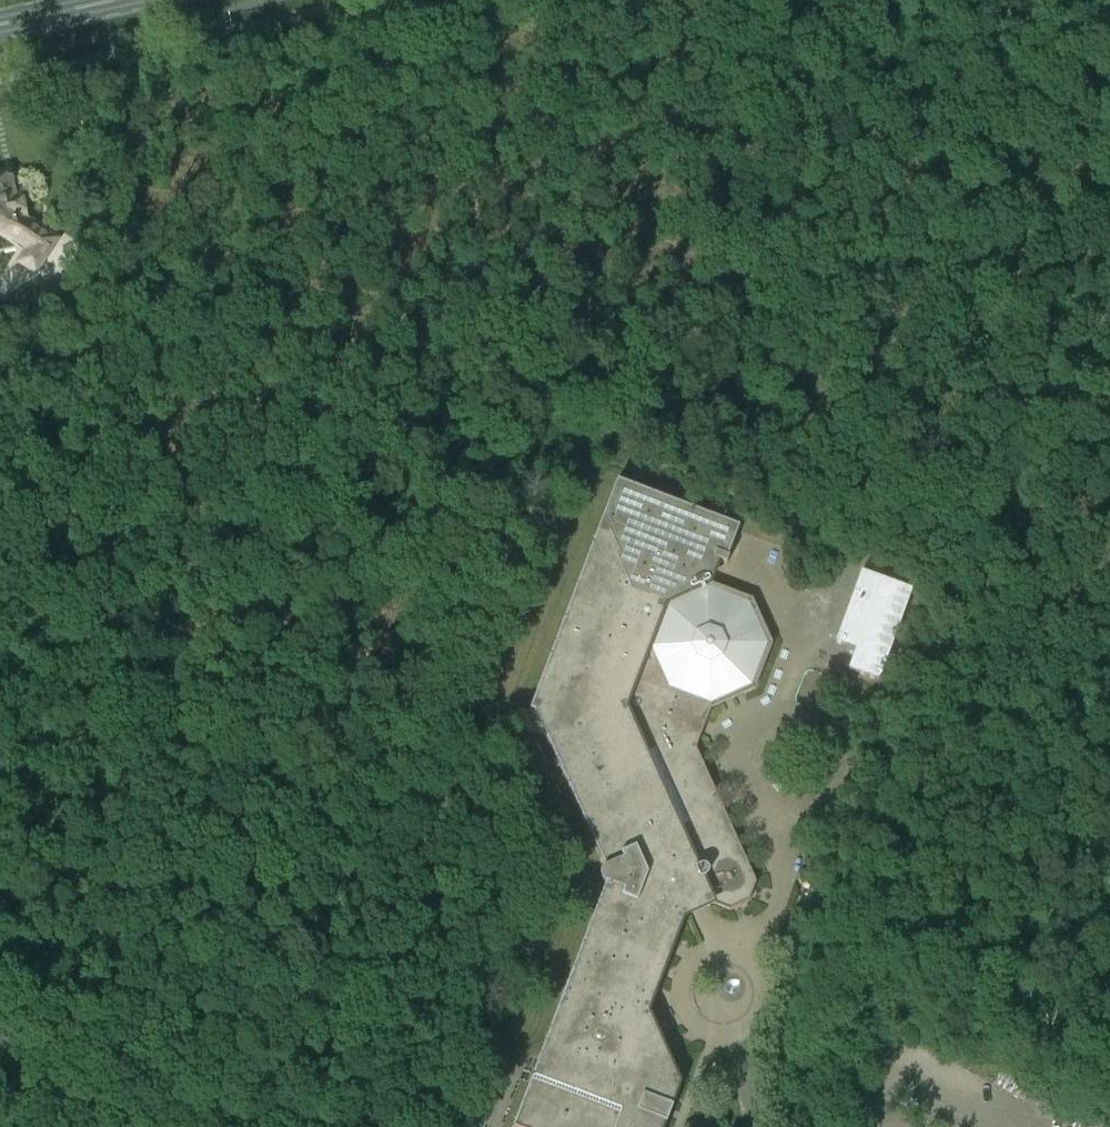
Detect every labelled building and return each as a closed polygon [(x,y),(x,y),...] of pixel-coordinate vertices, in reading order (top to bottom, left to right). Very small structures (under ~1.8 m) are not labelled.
[(0,230),(30,249),(22,262),(36,272),(58,239),(26,219),(21,196),(12,198),(8,179),(0,180),(0,230)] [(10,311),(10,309),(0,310),(0,317),(11,315),(10,311)] [(618,480),(531,709),(536,711),(547,737),(606,869),(604,870),(603,872),(602,873),(602,874),(602,875),(602,876),(602,877),(602,879),(603,880),(604,881),(605,881),(605,882),(607,883),(550,1032),(514,1126),(661,1126),(663,1121),(667,1123),(670,1115),(674,1106),(669,1104),(677,1083),(645,1012),(682,915),(681,913),(696,906),(704,902),(709,900),(710,903),(730,910),(749,902),(757,882),(696,748),(703,732),(707,719),(711,709),(727,702),(731,700),(739,696),(744,694),(756,689),(773,643),(753,599),(708,582),(714,564),(716,559),(727,564),(730,557),(728,557),(740,527),(618,480)] [(865,576),(861,574),(837,636),(834,645),(854,652),(846,672),(877,684),(912,593),(865,576)] [(817,889),(809,886),(806,895),(814,898),(817,889)]
